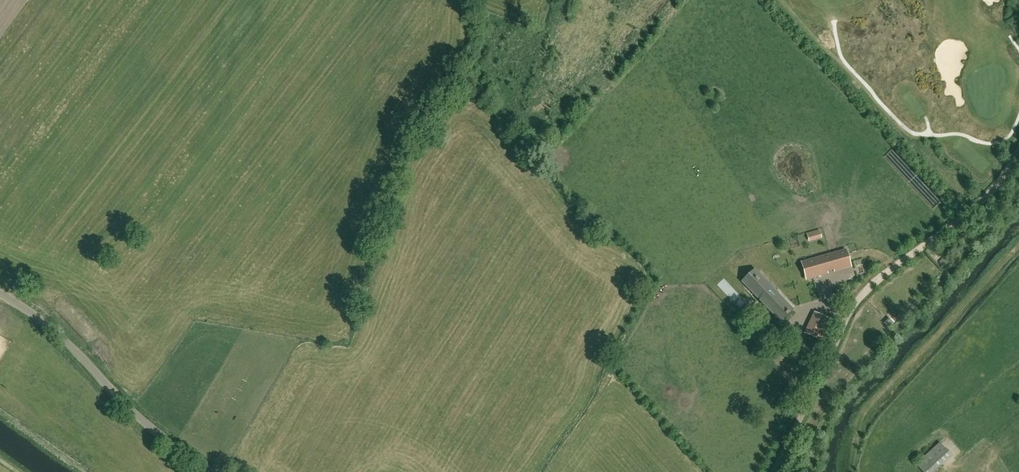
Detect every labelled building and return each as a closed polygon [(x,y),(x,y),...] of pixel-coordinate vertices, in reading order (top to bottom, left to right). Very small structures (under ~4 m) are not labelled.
[(833,268),(834,272),(851,267),(846,249),(806,261),(811,278),(828,273),(827,270),(833,268)] [(752,292),(779,321),(786,315),(789,313),(789,312),(792,309),(774,289),(774,290),(768,284),(761,276),(757,279),(756,278),(755,279),(756,281),(748,288),(752,292)] [(822,341),(831,321),(817,314),(807,335),(822,341)] [(953,456),(940,442),(915,464),(922,471),(935,471),(953,456)]
